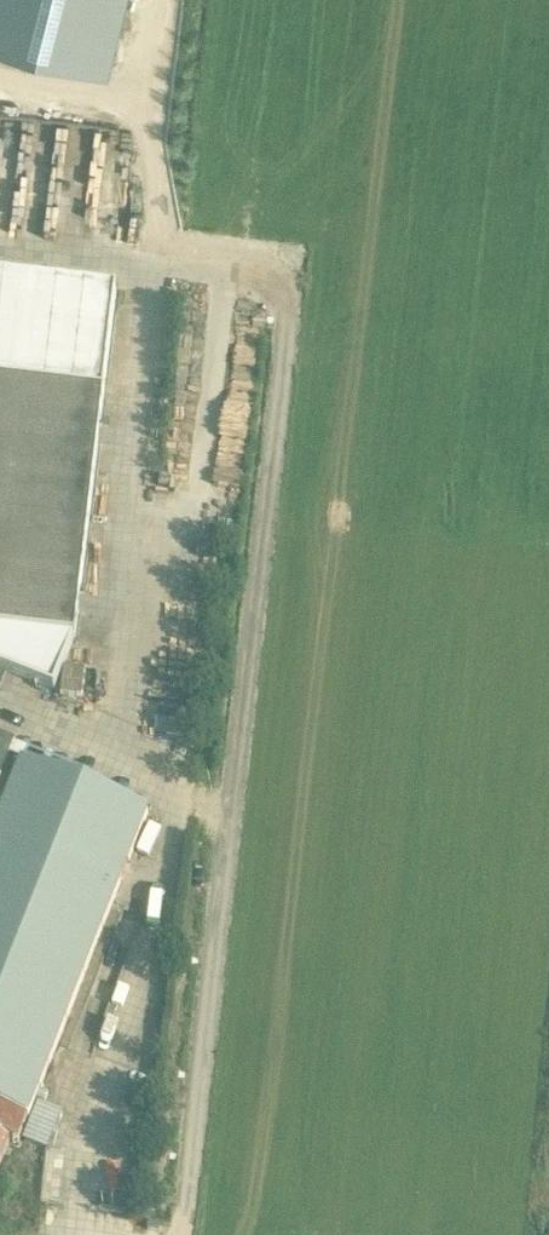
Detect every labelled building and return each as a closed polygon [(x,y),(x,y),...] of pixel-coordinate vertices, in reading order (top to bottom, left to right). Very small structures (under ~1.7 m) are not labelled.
[(115,62),(129,0),(0,0),(0,35),(115,62)] [(75,641),(117,293),(0,279),(0,632),(75,641)] [(82,698),(85,671),(64,668),(61,695),(82,698)] [(18,1142),(20,1138),(35,1101),(148,815),(9,760),(14,747),(0,741),(0,1163),(9,1141),(13,1143),(18,1142)] [(63,1112),(35,1101),(20,1138),(48,1149),(63,1112)]
